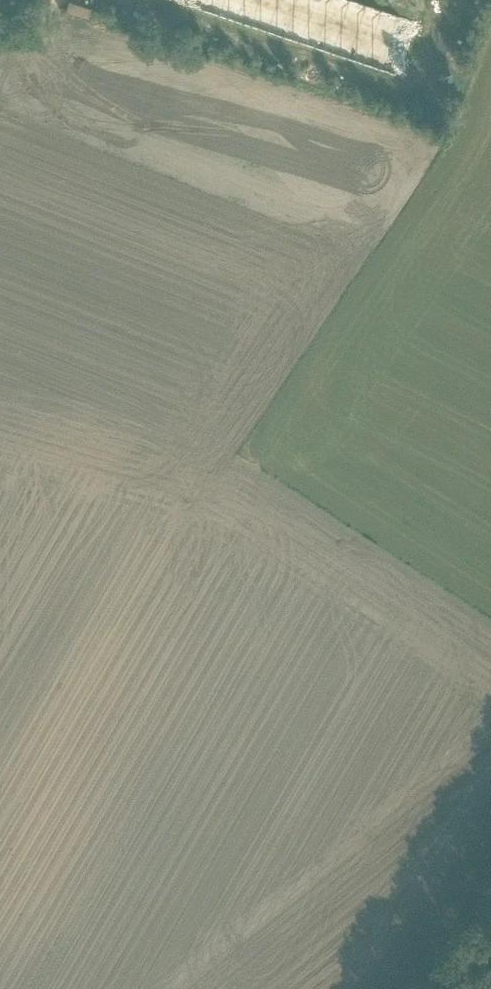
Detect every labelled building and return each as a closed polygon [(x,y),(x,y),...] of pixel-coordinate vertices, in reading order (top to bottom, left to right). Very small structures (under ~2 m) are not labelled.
[(331,73),(354,0),(110,0),(331,73)]
